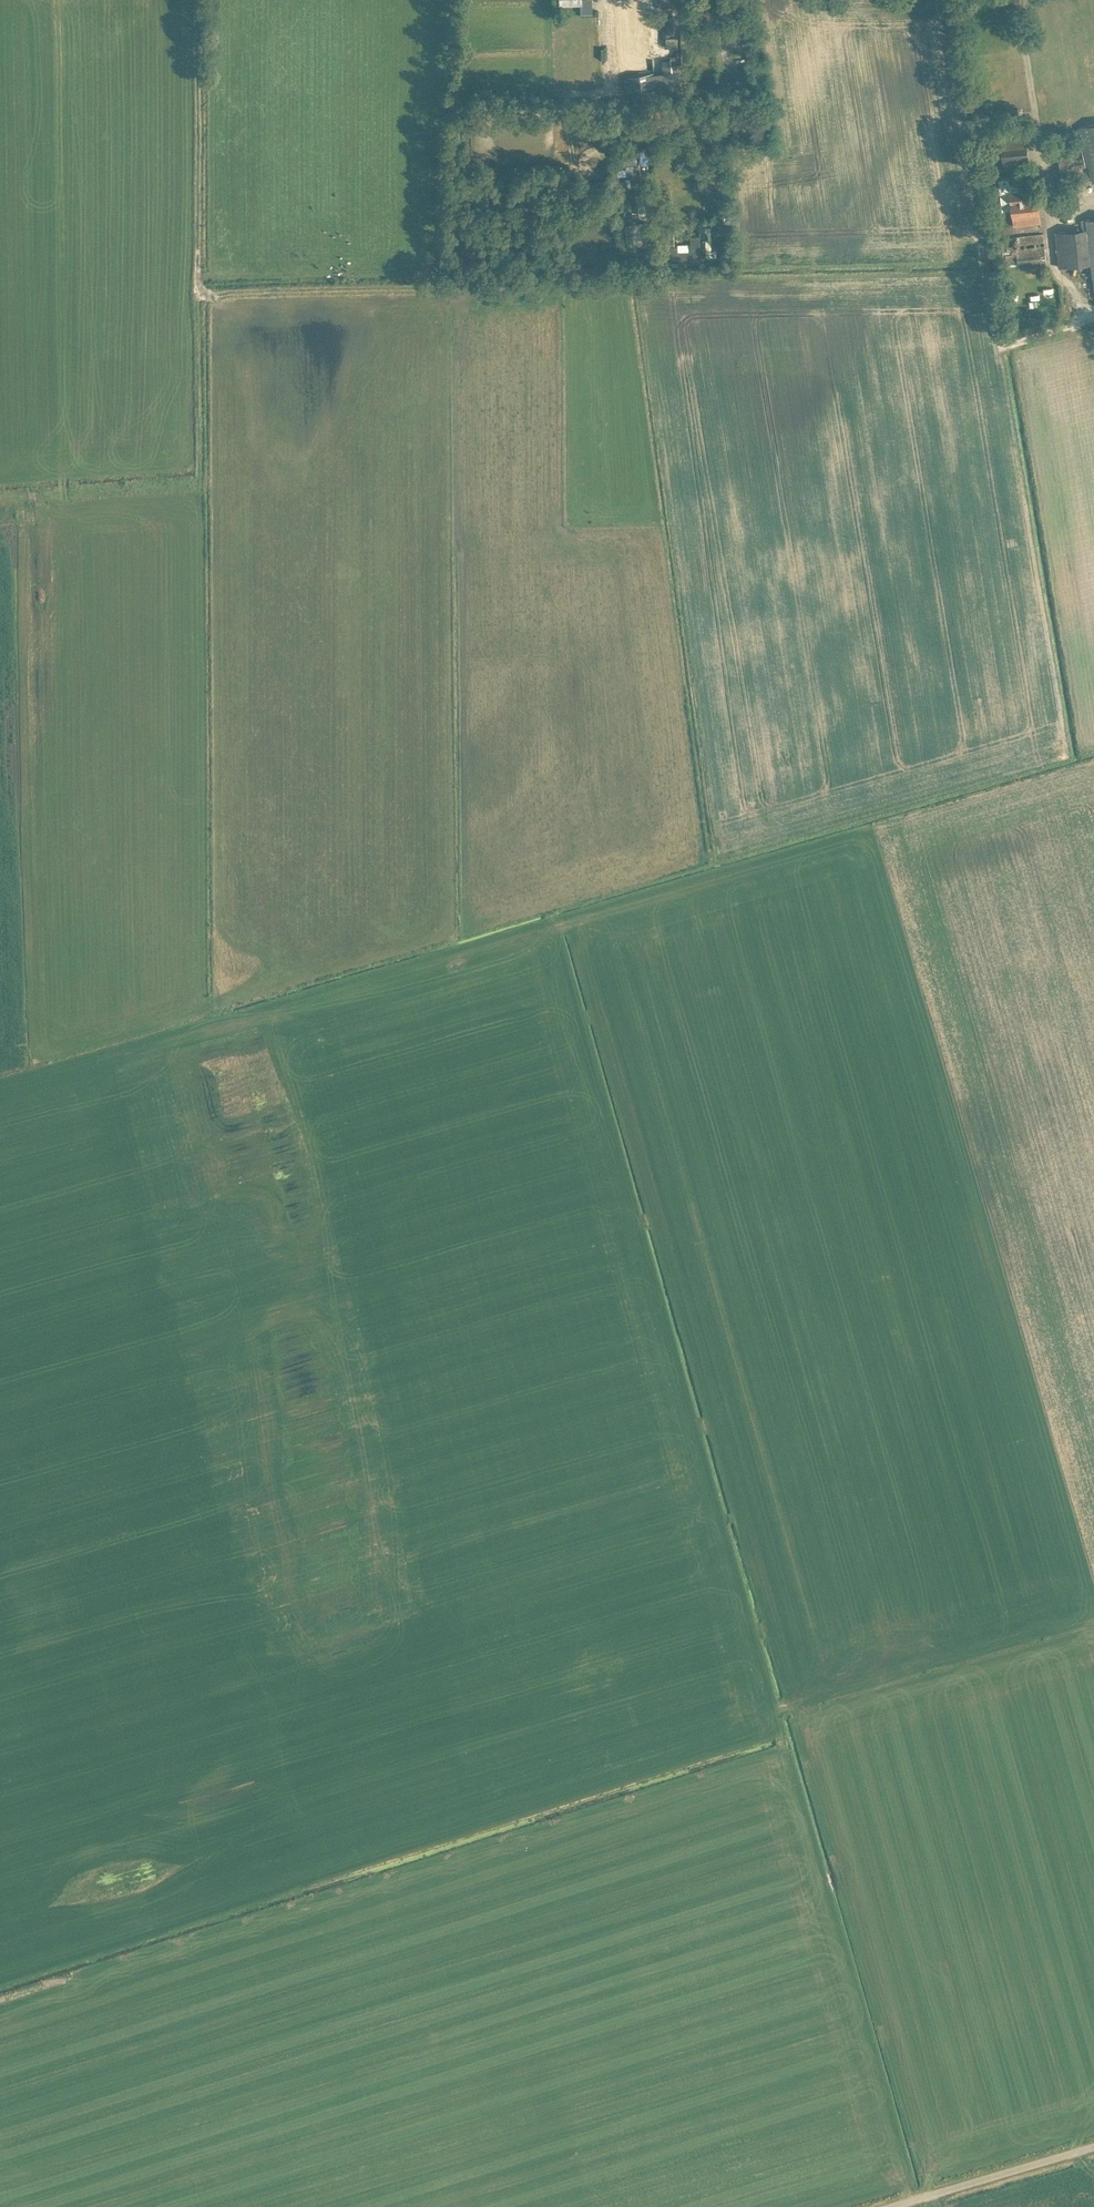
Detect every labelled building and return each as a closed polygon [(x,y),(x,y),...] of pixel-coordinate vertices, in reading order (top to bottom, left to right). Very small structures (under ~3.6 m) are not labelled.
[(646,73),(653,72),(645,6),(645,0),(611,0),(612,11),(622,77),(624,77),(646,73)] [(747,25),(731,26),(733,43),(748,42),(747,25)] [(669,36),(669,48),(678,48),(678,36),(669,36)] [(646,73),(624,77),(626,91),(637,90),(638,98),(683,94),(681,70),(682,70),(681,62),(671,64),(672,70),(663,71),(663,74),(657,75),(658,86),(648,87),(646,73)] [(755,112),(758,125),(767,123),(765,111),(755,112)] [(1081,124),(1093,180),(1093,121),(1081,124)] [(1025,123),(1014,125),(991,127),(994,154),(1002,153),(1003,164),(1029,162),(1025,123)] [(1086,165),(1081,144),(1056,150),(1061,171),(1086,165)] [(1080,185),(1078,173),(1058,178),(1061,189),(1080,185)] [(618,180),(619,187),(628,186),(627,179),(618,180)] [(1037,188),(1010,191),(1011,199),(1038,196),(1037,188)] [(1012,209),(1011,199),(1010,191),(1001,192),(1003,210),(1012,209)] [(1011,199),(1012,209),(1014,225),(1037,223),(1038,226),(1041,226),(1038,196),(1011,199)] [(625,213),(627,222),(636,220),(634,211),(625,213)] [(724,221),(733,222),(733,214),(724,214),(724,221)] [(1059,266),(1092,263),(1087,218),(1081,219),(1082,228),(1055,231),(1059,266)] [(644,231),(643,223),(625,225),(629,251),(630,250),(630,254),(636,253),(634,236),(641,235),(640,231),(644,231)] [(678,250),(689,250),(689,226),(678,226),(678,250)] [(715,226),(706,226),(707,256),(718,256),(718,247),(720,247),(720,234),(715,234),(715,226)] [(1006,265),(1018,263),(1019,266),(1047,264),(1044,233),(1001,238),(1003,253),(1005,253),(1006,265)] [(696,261),(696,250),(678,251),(678,262),(696,261)]
